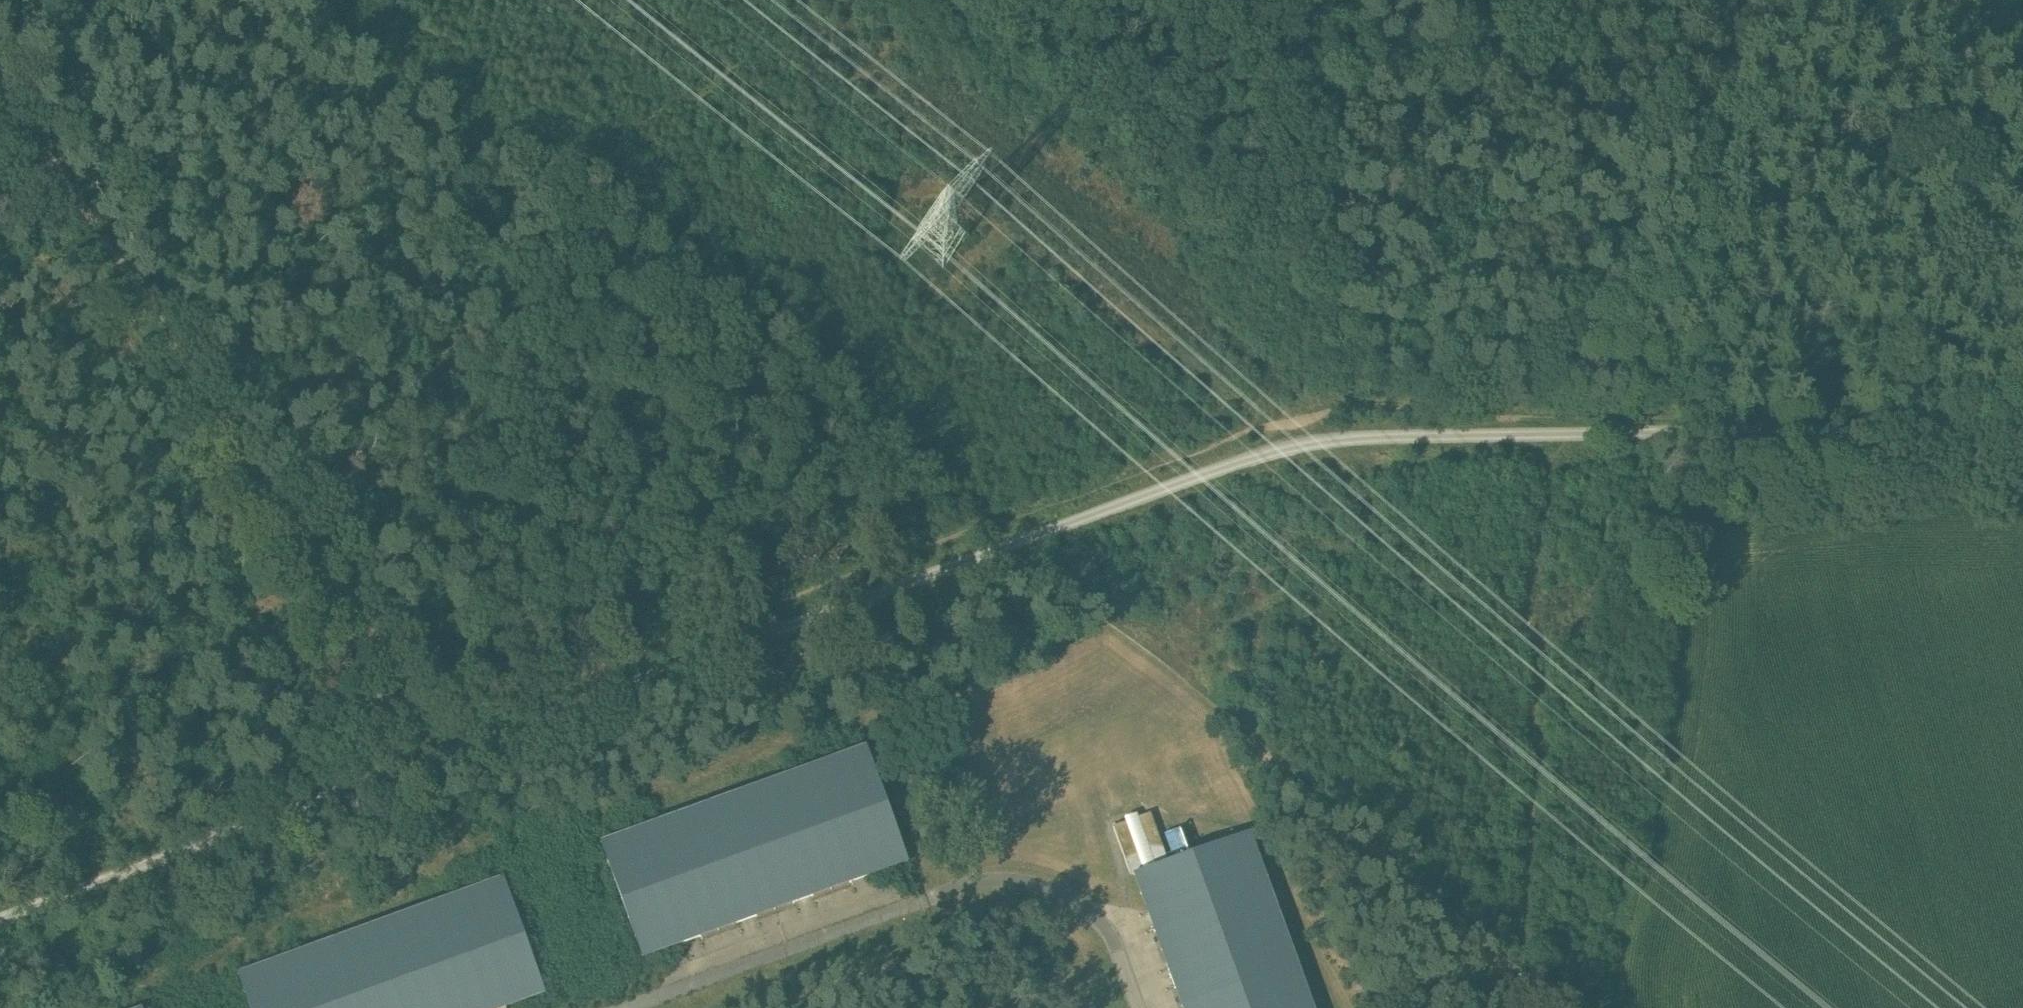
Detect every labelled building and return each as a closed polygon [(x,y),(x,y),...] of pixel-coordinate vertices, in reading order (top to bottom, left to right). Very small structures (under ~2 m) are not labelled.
[(599,835),(643,957),(908,863),(864,740),(599,835)] [(1133,870),(1183,1007),(1317,1007),(1250,827),(1133,870)] [(237,969),(252,1007),(495,1007),(544,990),(503,874),(237,969)]
